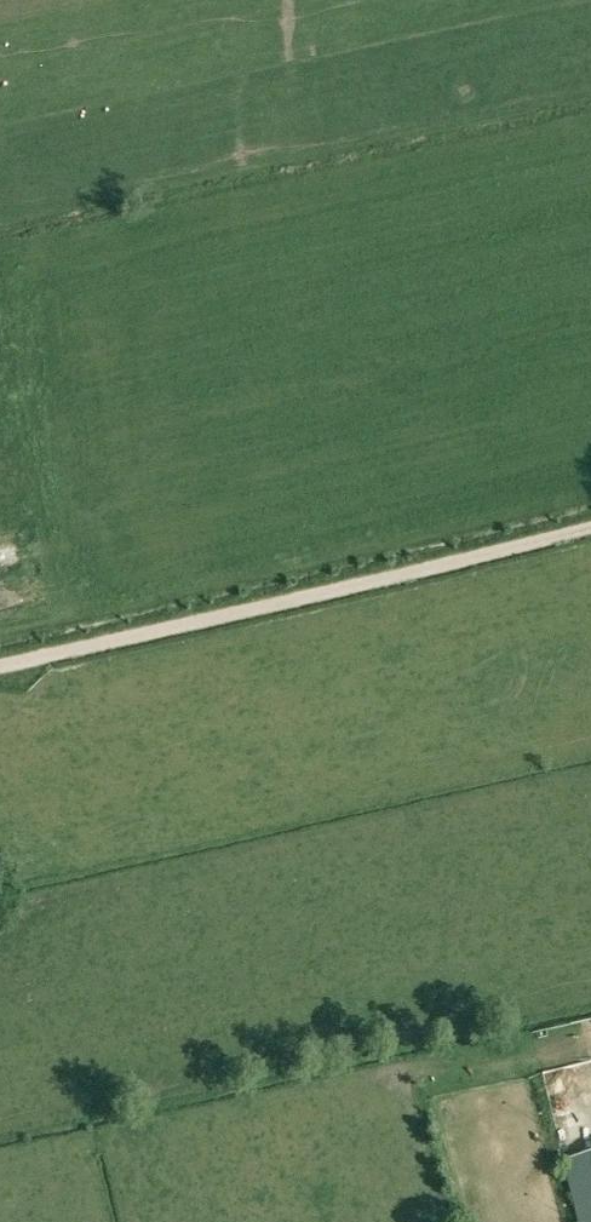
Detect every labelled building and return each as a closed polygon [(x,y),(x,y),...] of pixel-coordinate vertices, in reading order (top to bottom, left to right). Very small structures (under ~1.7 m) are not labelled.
[(577,1221),(590,1221),(590,1155),(562,1162),(577,1221)]
